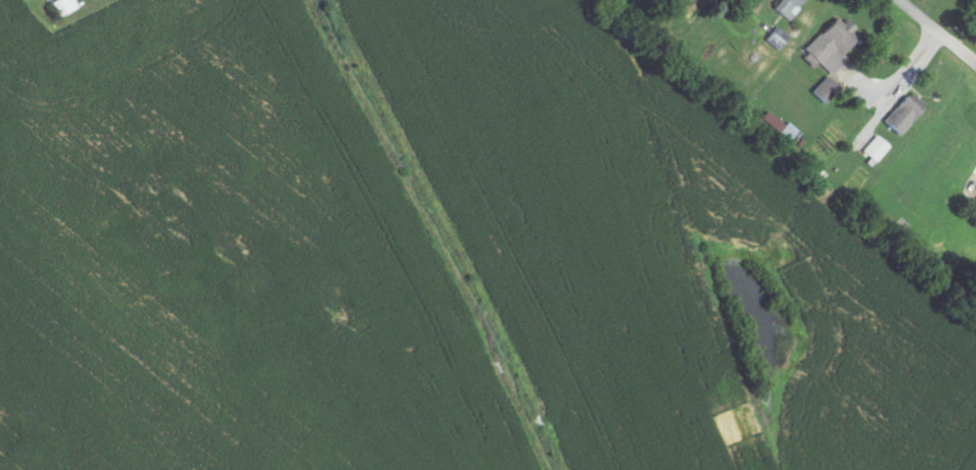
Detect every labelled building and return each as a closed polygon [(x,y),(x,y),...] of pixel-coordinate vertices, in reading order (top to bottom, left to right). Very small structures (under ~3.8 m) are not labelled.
[(74,0),(55,0),(51,1),(57,17),(77,10),(74,0)] [(771,9),(788,22),(799,8),(795,5),(799,0),(778,0),(771,9)] [(830,76),(844,59),(839,55),(856,35),(833,15),(802,52),(830,76)] [(835,85),(825,77),(810,94),(820,103),(835,85)] [(880,122),(895,136),(921,106),(907,93),(880,122)] [(778,131),(776,132),(787,142),(797,132),(787,122),(781,128),(769,116),(766,120),(778,131)] [(874,164),(889,148),(875,135),(861,152),(874,164)] [(975,304),(975,288),(968,297),(975,304)]
